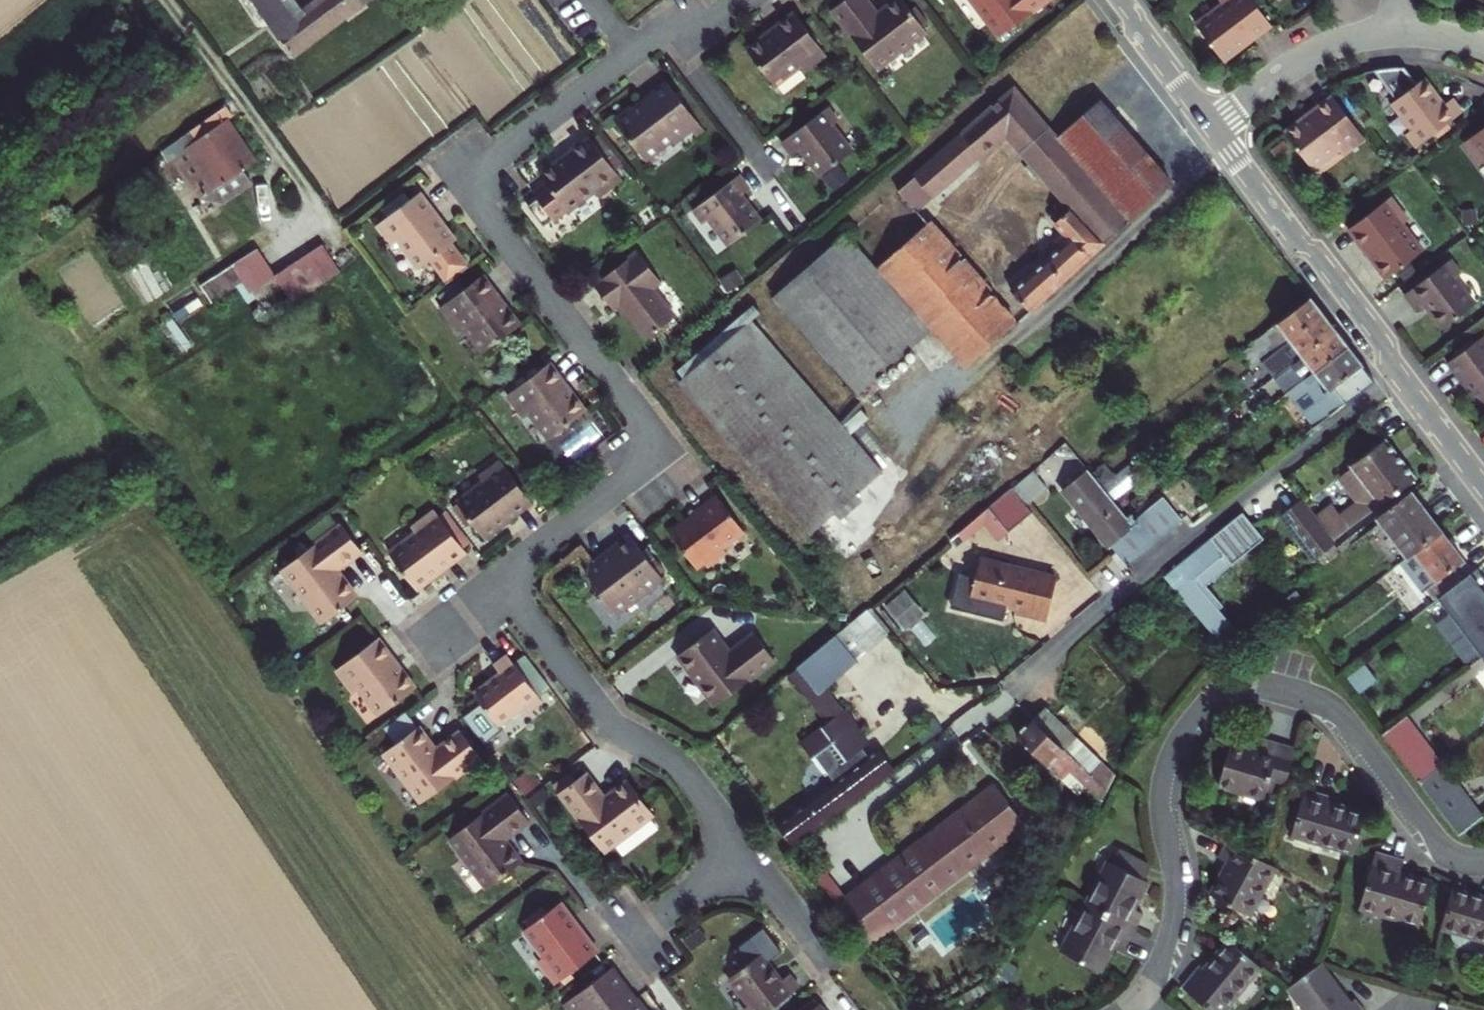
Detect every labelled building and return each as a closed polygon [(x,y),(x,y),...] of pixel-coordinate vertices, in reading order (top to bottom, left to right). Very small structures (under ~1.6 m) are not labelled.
[(279,0),(252,0),(290,55),(362,0),(320,0),(301,15),(293,20),(279,0)] [(290,0),(279,0),(293,20),(301,15),(290,0)] [(877,15),(874,11),(866,0),(838,0),(829,7),(875,67),(923,29),(901,0),(889,0),(880,7),(883,11),(877,15)] [(1043,0),(967,0),(995,36),(1043,0)] [(1252,39),(1273,23),(1255,0),(1220,0),(1223,3),(1196,24),(1225,60),(1241,48),(1238,44),(1249,36),(1252,39)] [(762,40),(758,36),(742,48),(771,84),(798,64),(803,70),(826,54),(792,11),(769,28),(773,33),(762,40)] [(773,33),(769,28),(758,36),(762,40),(773,33)] [(1241,48),(1252,39),(1249,36),(1238,44),(1241,48)] [(1405,133),(1416,147),(1461,113),(1450,99),(1442,105),(1423,79),(1416,84),(1403,68),(1388,68),(1372,70),(1394,100),(1390,103),(1411,130),(1405,133)] [(696,124),(664,82),(629,108),(627,105),(610,118),(640,158),(667,138),(671,143),(688,130),(696,124)] [(897,191),(914,210),(1001,133),(1012,123),(1018,131),(1034,118),(1010,91),(897,191)] [(1332,96),(1311,112),(1314,116),(1304,123),(1301,120),(1285,132),(1312,168),(1338,149),(1342,153),(1363,136),(1332,96)] [(1052,138),(1044,130),(1018,152),(1063,202),(1047,216),(1062,234),(1055,240),(1060,245),(1010,291),(1027,309),(1169,181),(1095,99),(1052,138)] [(223,105),(161,150),(167,160),(173,155),(199,197),(219,201),(248,181),(241,170),(253,162),(224,118),(230,115),(223,105)] [(833,118),(823,106),(779,139),(789,153),(796,147),(817,173),(848,148),(829,123),(833,118)] [(1311,112),(1301,120),(1304,123),(1314,116),(1311,112)] [(1012,123),(1001,133),(1018,152),(1044,130),(1034,118),(1018,131),(1012,123)] [(701,130),(696,124),(688,130),(693,136),(701,130)] [(1465,141),(1481,162),(1483,160),(1483,127),(1465,141)] [(557,165),(553,160),(536,173),(542,180),(547,187),(534,197),(524,205),(541,225),(563,207),(565,209),(591,189),(595,194),(617,175),(586,135),(564,152),(568,156),(557,165)] [(568,156),(564,152),(553,160),(557,165),(568,156)] [(744,187),(734,173),(689,207),(700,221),(705,217),(724,243),(757,219),(737,192),(744,187)] [(529,191),(534,197),(547,187),(542,180),(529,191)] [(417,191),(376,222),(390,241),(395,237),(418,266),(428,259),(446,282),(467,265),(449,243),(454,239),(441,222),(436,226),(429,216),(434,212),(417,191)] [(1379,259),(1376,263),(1387,278),(1424,250),(1404,223),(1408,220),(1391,197),(1349,228),(1367,252),(1371,248),(1379,259)] [(441,222),(434,212),(429,216),(436,226),(441,222)] [(964,367),(984,348),(1013,322),(925,222),(875,265),(929,327),(964,367)] [(851,395),(929,327),(875,265),(874,267),(845,234),(769,300),(851,395)] [(278,272),(296,301),(346,271),(328,242),(278,272)] [(1371,248),(1367,252),(1376,263),(1379,259),(1371,248)] [(257,250),(200,286),(208,299),(241,278),(257,303),(281,288),(257,250)] [(655,282),(632,250),(589,284),(607,308),(614,302),(644,342),(674,319),(648,287),(655,282)] [(1449,261),(1405,294),(1415,309),(1423,303),(1443,328),(1475,305),(1455,279),(1459,275),(1449,261)] [(517,323),(505,307),(500,310),(493,301),(497,297),(483,278),(442,309),(459,333),(464,329),(480,351),(517,323)] [(505,307),(497,297),(493,301),(500,310),(505,307)] [(1320,315),(1307,297),(1236,352),(1249,370),(1272,352),(1320,315)] [(1298,355),(1331,329),(1320,315),(1272,352),(1274,355),(1261,365),(1271,376),(1282,367),(1298,355)] [(747,319),(676,381),(808,533),(880,472),(747,319)] [(1292,379),(1294,383),(1343,345),(1331,329),(1298,355),(1304,362),(1288,374),(1282,367),(1271,376),(1280,388),(1292,379)] [(1448,362),(1462,379),(1463,378),(1483,404),(1483,335),(1448,362)] [(1312,425),(1370,380),(1343,345),(1294,383),(1285,390),(1312,425)] [(582,409),(570,393),(566,397),(558,387),(563,383),(546,362),(506,393),(521,414),(526,410),(546,436),(582,409)] [(570,393),(563,383),(558,387),(566,397),(570,393)] [(1311,517),(1329,540),(1413,477),(1384,437),(1348,464),(1350,466),(1335,477),(1353,501),(1336,513),(1329,504),(1311,517)] [(1078,462),(1065,446),(1050,462),(1065,476),(1078,462)] [(482,538),(498,526),(495,521),(506,514),(509,517),(529,502),(498,460),(476,477),(480,480),(453,501),(482,538)] [(1123,516),(1084,469),(1059,489),(1105,547),(1108,544),(1124,564),(1147,545),(1123,516)] [(1044,489),(1029,470),(1009,487),(1024,506),(1044,489)] [(985,508),(1005,531),(1018,522),(1030,512),(1024,506),(1009,487),(985,508)] [(1408,490),(1374,515),(1407,559),(1441,532),(1408,490)] [(691,513),(667,532),(693,567),(700,561),(704,565),(722,551),(719,546),(741,530),(712,493),(689,511),(691,513)] [(1123,516),(1147,545),(1179,518),(1160,495),(1133,517),(1129,512),(1123,516)] [(1311,517),(1298,498),(1277,514),(1311,558),(1331,543),(1329,540),(1311,517)] [(414,587),(430,575),(428,571),(439,564),(441,567),(464,550),(433,509),(410,527),(413,531),(386,551),(414,587)] [(1241,511),(1162,575),(1216,639),(1232,626),(1217,608),(1221,605),(1201,581),(1227,560),(1230,563),(1261,537),(1241,511)] [(498,526),(509,517),(506,514),(495,521),(498,526)] [(336,576),(331,570),(336,567),(359,548),(338,521),(280,566),(321,619),(355,593),(341,573),(336,576)] [(1463,561),(1441,532),(1407,559),(1399,564),(1421,593),(1425,590),(1434,600),(1435,599),(1462,579),(1454,568),(1463,561)] [(601,561),(595,560),(586,559),(593,587),(591,593),(610,617),(641,592),(649,593),(658,586),(657,581),(660,579),(626,536),(609,548),(613,552),(601,561)] [(613,552),(609,548),(595,560),(601,561),(613,552)] [(955,571),(946,606),(999,619),(1002,604),(1022,609),(1021,613),(1041,618),(1052,575),(977,557),(973,576),(955,571)] [(430,575),(441,567),(439,564),(428,571),(430,575)] [(336,576),(341,573),(336,567),(331,570),(336,576)] [(1435,599),(1481,658),(1483,656),(1483,595),(1482,592),(1483,591),(1483,580),(1475,569),(1462,579),(1435,599)] [(900,592),(884,606),(901,625),(917,612),(900,592)] [(833,634),(855,659),(889,630),(868,605),(833,634)] [(718,649),(723,645),(709,628),(674,654),(712,703),(774,657),(753,630),(727,650),(722,654),(718,649)] [(855,659),(833,634),(795,665),(817,692),(821,688),(855,659)] [(351,689),(356,685),(376,712),(412,684),(400,668),(395,671),(388,661),(393,657),(376,635),(334,665),(351,689)] [(727,650),(723,645),(718,649),(722,654),(727,650)] [(523,653),(511,662),(536,695),(549,685),(523,653)] [(491,664),(497,671),(470,692),(478,702),(461,715),(483,742),(501,728),(497,723),(523,703),(526,708),(539,699),(536,695),(511,662),(505,654),(491,664)] [(400,668),(393,657),(388,661),(395,671),(400,668)] [(795,665),(786,673),(825,721),(839,711),(821,688),(817,692),(795,665)] [(1014,733),(1059,777),(1067,769),(1080,781),(1097,799),(1112,773),(1042,705),(1014,733)] [(403,708),(382,725),(394,741),(415,724),(403,708)] [(839,711),(825,721),(797,741),(821,775),(824,772),(831,781),(774,821),(790,842),(891,766),(876,746),(866,754),(860,759),(855,750),(861,746),(862,738),(840,709),(839,711)] [(1441,765),(1404,717),(1380,735),(1417,784),(1441,765)] [(425,743),(430,740),(416,724),(415,724),(394,741),(382,750),(420,799),(478,755),(457,728),(434,746),(430,750),(425,743)] [(434,746),(430,740),(425,743),(430,750),(434,746)] [(1281,786),(1292,750),(1259,741),(1256,752),(1230,745),(1216,788),(1260,800),(1266,782),(1281,786)] [(866,754),(861,746),(855,750),(860,759),(866,754)] [(1481,817),(1441,765),(1417,784),(1457,836),(1481,817)] [(1067,769),(1059,777),(1072,790),(1080,781),(1067,769)] [(625,777),(608,790),(612,795),(605,800),(601,795),(584,771),(556,792),(602,851),(652,814),(625,777)] [(991,783),(835,903),(865,942),(1022,824),(991,783)] [(612,795),(608,790),(601,795),(605,800),(612,795)] [(1289,834),(1351,853),(1362,815),(1327,804),(1328,798),(1302,790),(1289,834)] [(520,860),(508,843),(504,847),(498,840),(503,836),(526,818),(506,792),(448,836),(486,887),(520,860)] [(504,847),(508,843),(503,836),(498,840),(504,847)] [(1273,867),(1225,841),(1215,858),(1225,863),(1207,896),(1245,917),(1273,867)] [(1110,864),(1106,862),(1084,902),(1133,927),(1140,914),(1131,910),(1146,883),(1141,880),(1148,866),(1117,850),(1110,864)] [(1401,861),(1373,852),(1356,908),(1415,925),(1428,882),(1397,873),(1401,861)] [(1269,918),(1287,881),(1277,876),(1259,913),(1269,918)] [(1437,928),(1483,942),(1483,899),(1449,888),(1437,928)] [(567,921),(571,917),(555,897),(519,925),(542,955),(537,958),(555,981),(596,950),(579,927),(575,931),(567,921)] [(1124,945),(1133,927),(1084,902),(1059,951),(1099,971),(1116,941),(1124,945)] [(579,927),(571,917),(567,921),(575,931),(579,927)] [(744,1009),(769,1009),(798,989),(788,975),(779,981),(767,964),(781,953),(764,929),(732,953),(742,968),(727,979),(747,1006),(743,1009),(744,1009)] [(1226,941),(1202,971),(1197,967),(1179,988),(1206,1009),(1222,1009),(1258,967),(1226,941)] [(1352,999),(1346,1003),(1317,964),(1285,988),(1302,1009),(1360,1009),(1352,999)] [(633,999),(628,1003),(621,994),(626,989),(609,967),(567,999),(574,1008),(576,1009),(647,1009),(636,996),(633,999)] [(633,999),(626,989),(621,994),(628,1003),(633,999)] [(574,1008),(567,999),(561,1004),(566,1009),(571,1009),(574,1008)]
